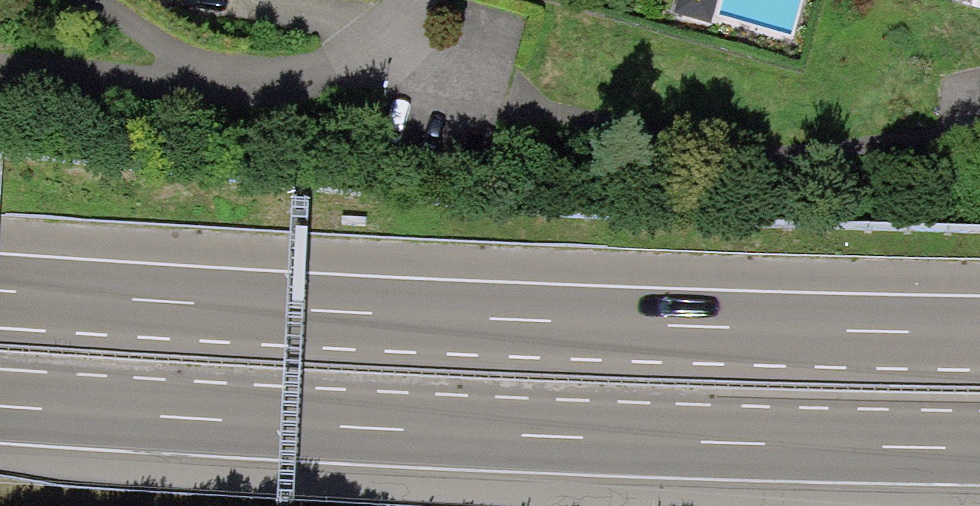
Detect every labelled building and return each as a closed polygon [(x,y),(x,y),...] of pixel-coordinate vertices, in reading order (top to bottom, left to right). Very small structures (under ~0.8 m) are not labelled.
[(673,13),(710,23),(717,0),(677,0),(673,13)]
